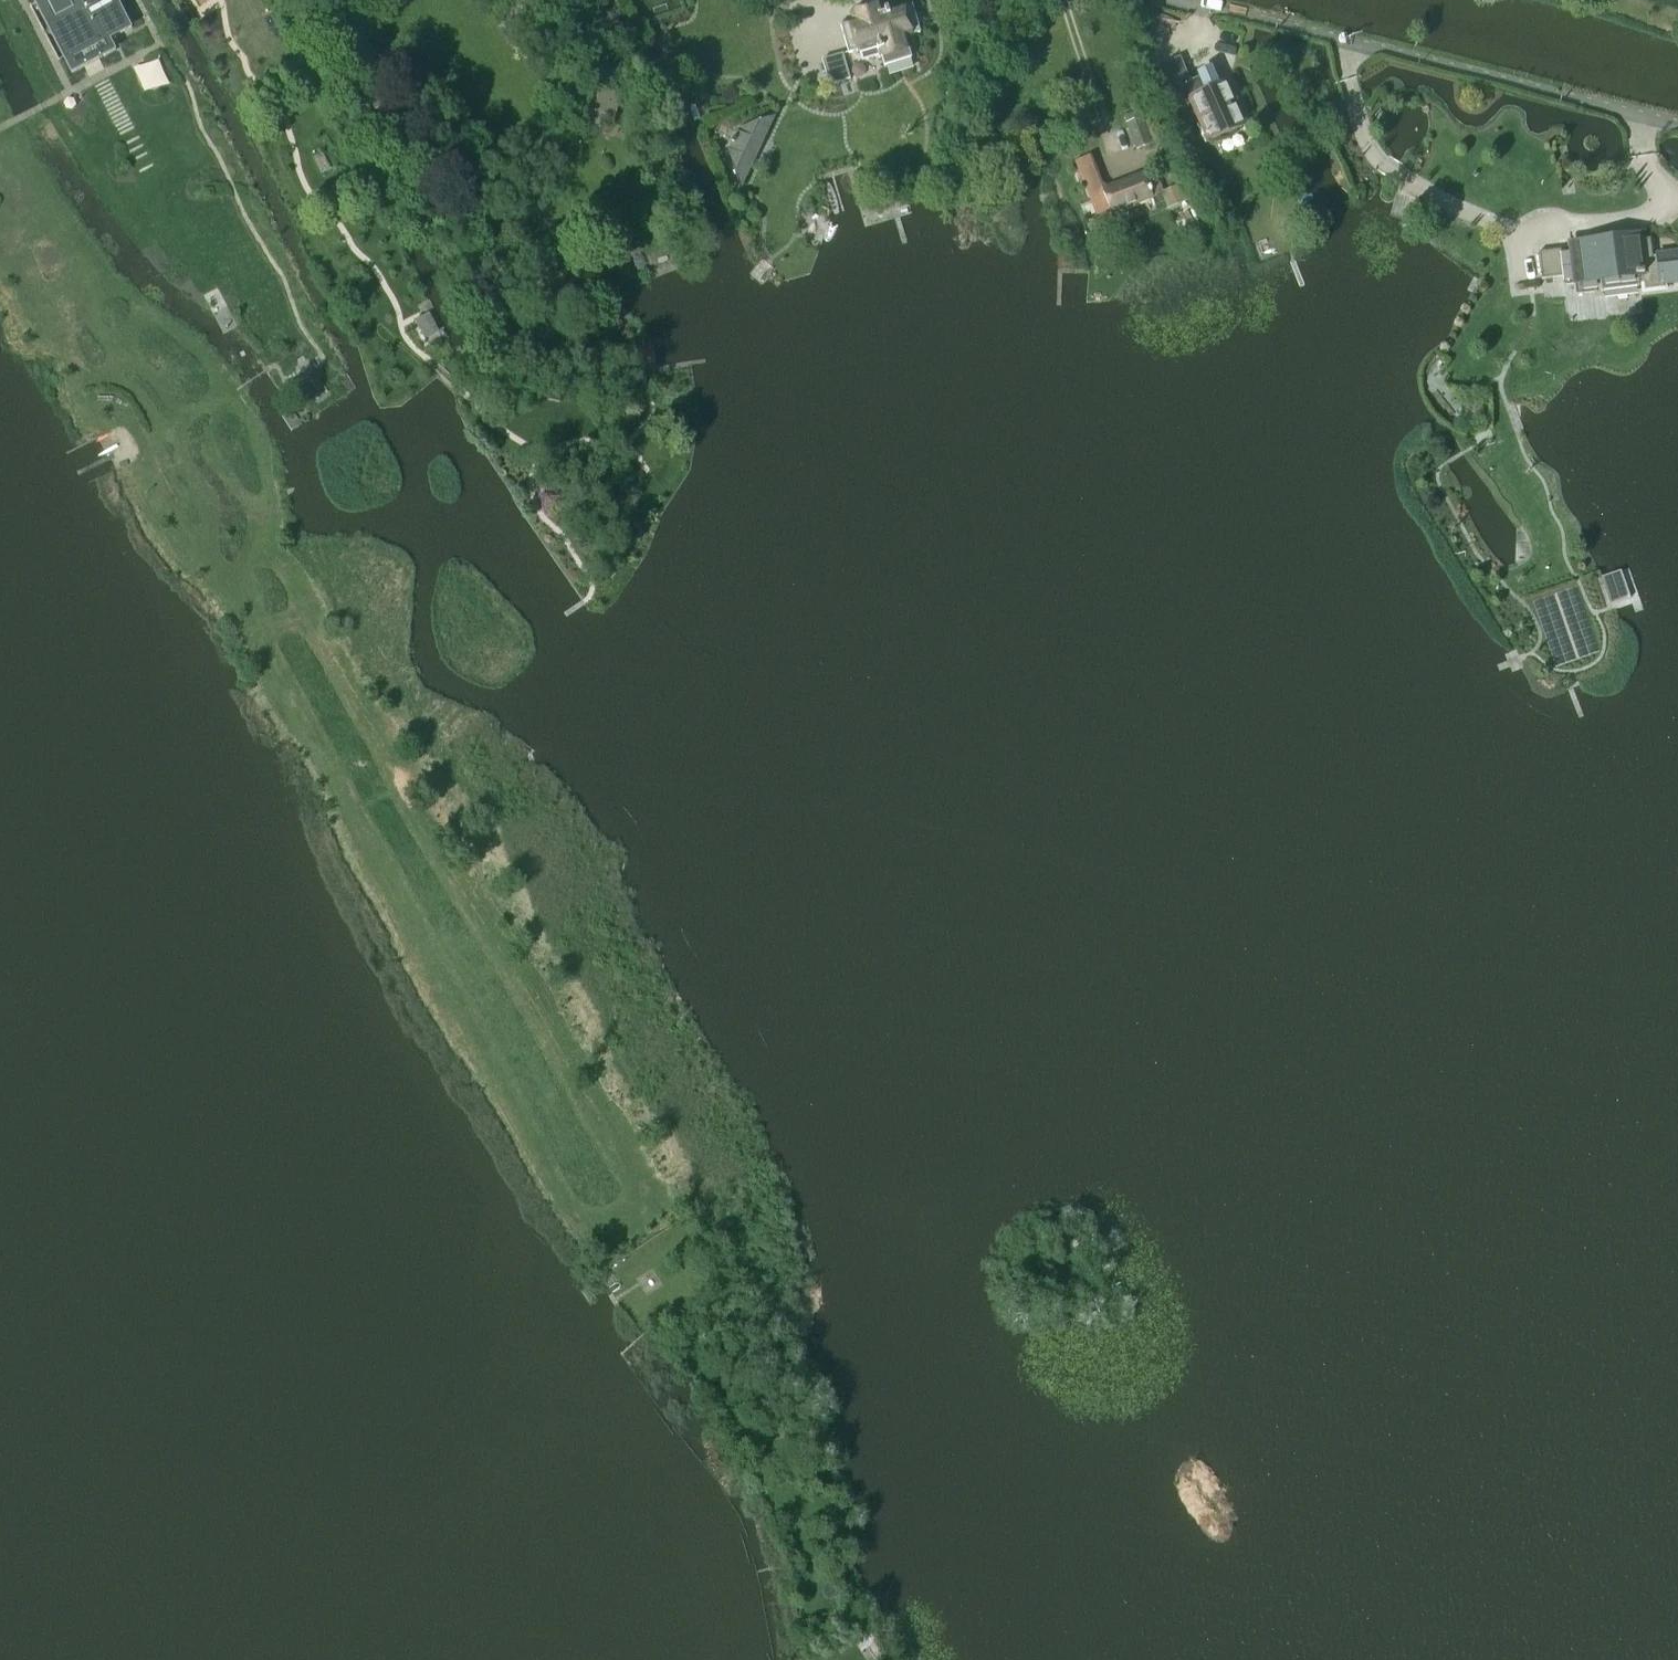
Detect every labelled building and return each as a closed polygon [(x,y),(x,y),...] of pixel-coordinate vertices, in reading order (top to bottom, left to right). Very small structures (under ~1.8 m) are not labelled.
[(74,66),(108,49),(102,37),(124,26),(110,0),(39,0),(74,66)] [(855,22),(841,26),(849,54),(858,51),(861,62),(881,56),(884,66),(911,58),(905,38),(921,33),(912,6),(883,15),(881,8),(853,17),(855,22)] [(829,86),(851,79),(843,54),(821,61),(829,86)] [(1219,85),(1218,85),(1211,69),(1211,68),(1208,72),(1207,75),(1168,92),(1175,106),(1190,99),(1209,143),(1245,127),(1226,82),(1219,85)] [(375,110),(386,106),(373,73),(361,78),(375,110)] [(615,117),(621,92),(599,87),(594,113),(615,117)] [(776,116),(738,128),(727,154),(741,190),(776,116)] [(1142,118),(1126,124),(1137,150),(1152,143),(1142,118)] [(1102,191),(1093,166),(1079,172),(1097,218),(1162,193),(1153,171),(1102,191)] [(1538,253),(1541,280),(1562,278),(1563,286),(1574,285),(1575,295),(1639,287),(1638,285),(1644,285),(1645,292),(1662,290),(1662,285),(1671,283),(1671,282),(1677,281),(1677,255),(1657,257),(1657,258),(1652,259),(1649,240),(1639,242),(1638,236),(1569,245),(1570,251),(1560,252),(1559,251),(1538,253)] [(430,314),(416,321),(425,338),(438,331),(430,314)] [(1601,577),(1611,605),(1630,598),(1620,571),(1601,577)] [(675,1308),(663,1315),(670,1327),(682,1319),(675,1308)] [(858,1638),(865,1649),(876,1642),(868,1631),(858,1638)]
